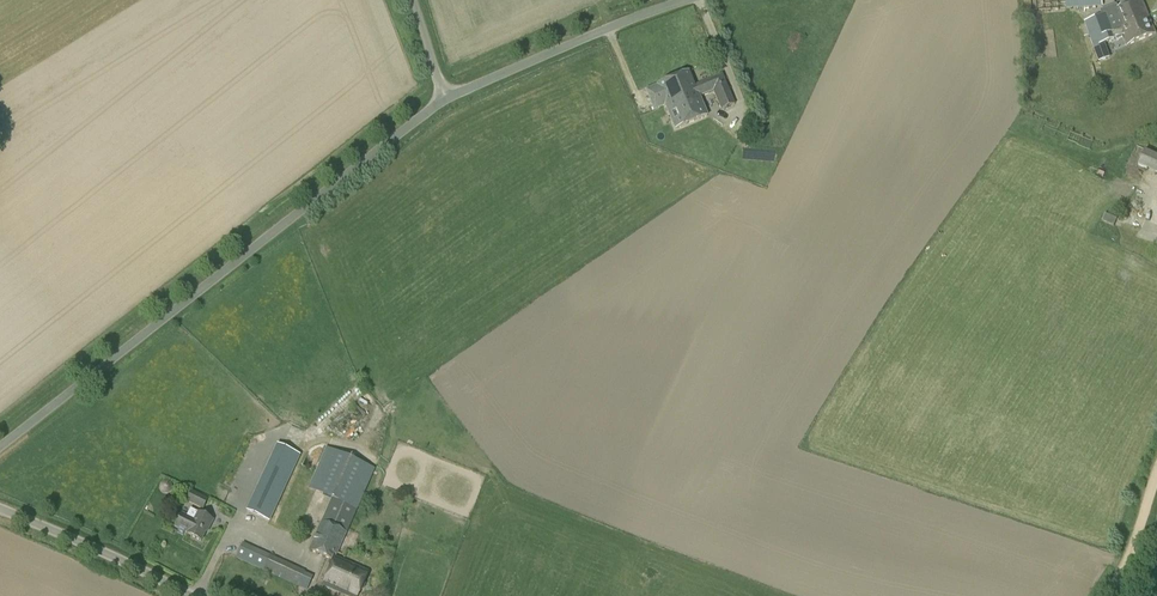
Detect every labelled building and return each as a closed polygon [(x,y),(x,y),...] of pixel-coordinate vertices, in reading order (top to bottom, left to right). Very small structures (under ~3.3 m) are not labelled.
[(1101,6),(1101,0),(1031,0),(1032,10),(1101,6)] [(1156,34),(1150,18),(1126,28),(1118,10),(1085,22),(1100,61),(1110,57),(1105,43),(1125,36),(1128,45),(1156,34)] [(696,85),(690,72),(647,90),(655,111),(666,106),(676,129),(708,116),(700,97),(714,91),(721,110),(735,104),(723,74),(696,85)] [(743,149),(742,159),(775,159),(775,150),(743,149)] [(1145,150),(1138,165),(1156,173),(1156,156),(1145,150)] [(1114,226),(1117,218),(1105,213),(1102,221),(1114,226)] [(277,445),(256,490),(279,500),(300,455),(277,445)] [(337,555),(374,469),(326,448),(308,489),(331,499),(308,550),(331,561),(334,554),(337,555)] [(202,509),(207,499),(191,491),(186,501),(202,509)] [(199,513),(190,509),(187,516),(183,513),(176,526),(189,533),(189,534),(202,540),(209,527),(210,527),(214,520),(199,512),(199,513)] [(298,586),(304,573),(241,545),(235,558),(298,586)] [(361,589),(363,589),(365,585),(364,583),(368,573),(336,558),(324,585),(349,595),(358,595),(361,589)]
